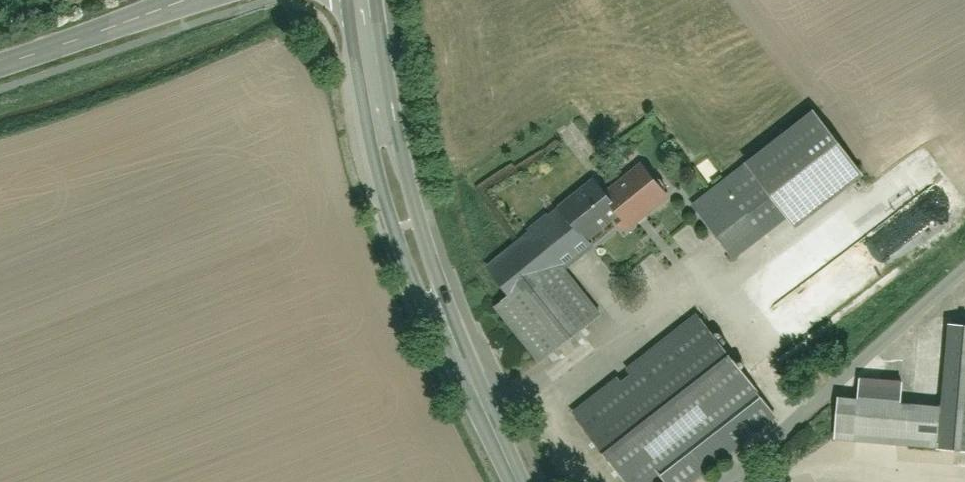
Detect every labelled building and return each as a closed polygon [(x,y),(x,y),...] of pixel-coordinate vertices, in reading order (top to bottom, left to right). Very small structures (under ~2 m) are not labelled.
[(732,181),(772,235),(864,168),(825,114),(732,181)] [(622,226),(633,239),(677,204),(647,166),(610,195),(602,186),(480,282),(550,370),(617,318),(574,264),(622,226)] [(631,481),(696,481),(779,418),(704,320),(580,415),(631,481)] [(924,332),(921,391),(848,387),(845,440),(948,446),(948,442),(964,443),(964,334),(924,332)]
